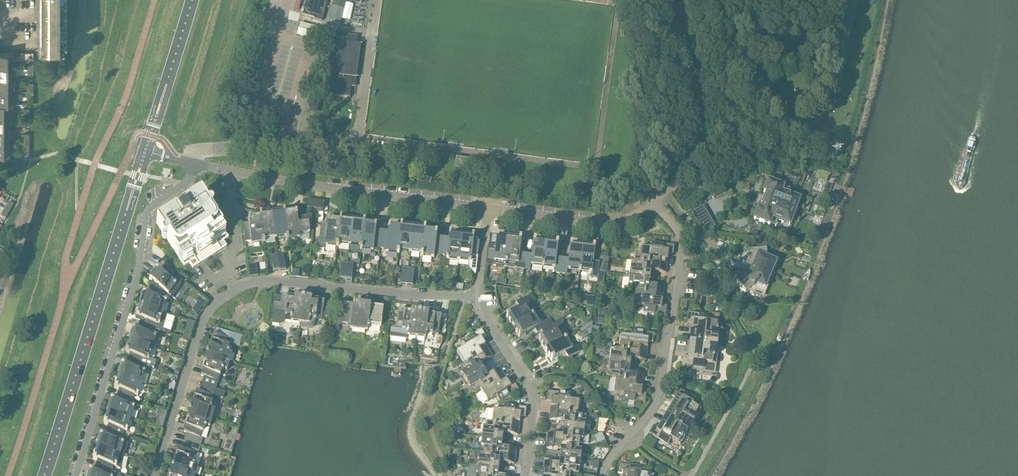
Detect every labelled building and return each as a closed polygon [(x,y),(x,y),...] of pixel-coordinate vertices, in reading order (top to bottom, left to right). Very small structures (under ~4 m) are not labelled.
[(40,44),(66,44),(66,0),(40,0),(40,43),(40,44)] [(322,21),(328,0),(306,0),(302,16),(322,21)] [(329,19),(338,22),(340,22),(345,2),(337,0),(334,0),(329,19)] [(300,24),(297,36),(326,43),(329,31),(300,23),(300,24)] [(330,45),(324,94),(350,98),(352,78),(356,78),(361,45),(356,44),(357,36),(332,33),(330,45)] [(13,65),(13,52),(0,52),(0,65),(13,65)] [(0,65),(0,78),(13,78),(13,65),(0,65)] [(0,78),(0,91),(13,91),(13,78),(0,78)] [(9,103),(9,104),(13,104),(13,91),(0,91),(0,103),(9,103)] [(9,116),(9,104),(9,103),(0,103),(0,116),(9,116)] [(0,116),(0,129),(9,129),(9,116),(0,116)] [(0,129),(0,141),(9,141),(9,129),(0,129)] [(9,154),(9,141),(0,141),(0,154),(9,154)] [(798,183),(800,178),(788,173),(786,179),(789,180),(789,182),(794,184),(795,182),(798,183)] [(795,191),(768,181),(763,192),(766,193),(765,196),(764,196),(763,198),(764,198),(762,204),(761,204),(760,206),(761,207),(760,209),(758,208),(753,220),(781,230),(783,223),(789,226),(799,199),(793,197),(795,191)] [(166,240),(167,240),(184,266),(190,262),(193,268),(226,247),(223,242),(228,238),(211,211),(212,211),(213,209),(213,208),(212,207),(211,206),(210,205),(209,205),(208,206),(201,195),(182,207),(180,204),(173,208),(175,211),(156,223),(163,234),(162,235),(162,236),(162,237),(162,239),(163,240),(164,240),(166,240)] [(308,201),(306,208),(322,211),(324,203),(308,201)] [(5,209),(10,212),(14,205),(9,202),(5,209)] [(715,227),(703,206),(692,213),(701,229),(704,228),(706,232),(715,227)] [(10,212),(5,209),(1,217),(5,219),(10,212)] [(284,215),(285,215),(284,212),(272,214),(275,238),(286,237),(286,240),(287,240),(284,215)] [(260,219),(264,243),(265,243),(264,239),(275,238),(272,214),(259,216),(260,219)] [(300,238),(299,234),(310,233),(309,228),(310,228),(311,226),(312,217),(307,216),(307,217),(297,218),(296,214),(293,214),(285,215),(284,215),(287,240),(289,239),(300,238)] [(260,219),(252,220),(248,220),(249,225),(242,226),(245,242),(251,241),(251,244),(262,243),(264,243),(260,219)] [(349,245),(352,221),(339,220),(339,223),(340,223),(337,247),(338,247),(339,244),(349,245)] [(318,239),(317,248),(325,249),(325,246),(336,247),(337,247),(340,223),(339,223),(331,222),(327,221),(327,226),(321,225),(319,239),(318,239)] [(352,221),(349,245),(360,246),(359,250),(361,250),(363,226),(364,226),(364,222),(352,221)] [(363,226),(361,250),(362,250),(373,251),(374,247),(380,248),(381,232),(375,232),(376,227),(372,226),(372,227),(364,226),(363,226)] [(400,229),(397,254),(399,254),(399,251),(410,252),(413,228),(400,226),(400,230),(400,229)] [(381,232),(380,248),(386,249),(385,252),(396,254),(397,254),(400,229),(400,230),(392,229),(392,228),(388,228),(387,233),(381,232)] [(413,228),(410,252),(420,253),(420,256),(421,257),(424,232),(425,232),(425,229),(413,228)] [(424,232),(421,257),(423,257),(423,256),(434,258),(434,254),(440,255),(442,239),(436,238),(436,233),(433,233),(425,232),(424,232)] [(458,261),(461,236),(449,235),(448,240),(442,239),(440,255),(446,255),(446,259),(458,261)] [(475,275),(479,243),(473,242),(473,238),(461,236),(458,261),(469,262),(468,267),(475,275)] [(488,251),(487,265),(493,266),(505,267),(508,239),(498,237),(496,237),(496,240),(495,245),(489,245),(488,251)] [(524,269),(525,256),(519,255),(521,240),(509,238),(505,267),(524,269)] [(543,267),(545,243),(533,241),(531,256),(525,256),(524,269),(530,270),(530,265),(543,267)] [(560,274),(562,260),(556,259),(558,244),(545,243),(543,267),(555,268),(554,273),(560,274)] [(639,263),(666,266),(668,255),(673,255),(674,246),(651,243),(651,249),(641,248),(639,262),(639,263)] [(562,260),(560,274),(567,274),(567,270),(579,271),(582,247),(570,245),(568,260),(562,260)] [(582,247),(579,271),(591,272),(591,277),(597,278),(598,272),(599,265),(599,264),(593,263),(594,248),(582,247)] [(740,263),(729,271),(734,278),(745,293),(748,291),(761,296),(762,294),(764,289),(775,263),(767,259),(765,250),(747,252),(733,254),(740,263)] [(277,255),(279,271),(286,270),(283,254),(277,255)] [(279,271),(277,255),(271,256),(273,272),(279,271)] [(627,276),(650,278),(651,272),(665,274),(666,266),(639,263),(639,262),(631,261),(630,273),(627,273),(627,276)] [(345,280),(347,264),(341,263),(339,279),(345,280)] [(347,264),(345,280),(352,281),(353,265),(347,264)] [(149,280),(152,282),(166,292),(165,293),(172,298),(182,285),(180,284),(182,281),(164,268),(160,273),(156,270),(154,272),(155,273),(149,280)] [(406,285),(408,269),(402,268),(400,284),(406,285)] [(408,269),(406,285),(412,285),(414,270),(408,269)] [(650,278),(627,276),(627,279),(629,279),(627,290),(635,291),(663,294),(664,287),(649,285),(650,278)] [(152,282),(148,296),(143,294),(140,306),(163,313),(167,301),(163,300),(165,293),(166,292),(152,282)] [(635,291),(633,306),(643,307),(643,309),(639,308),(638,317),(647,318),(647,314),(665,316),(666,306),(661,306),(663,294),(635,291)] [(300,323),(303,298),(294,297),(294,298),(275,296),(272,324),(279,325),(281,325),(283,324),(284,323),(285,321),(300,323)] [(509,315),(506,317),(513,328),(533,315),(527,304),(531,302),(528,297),(527,297),(523,299),(516,304),(519,309),(509,316),(509,315)] [(303,298),(300,323),(301,323),(300,327),(311,329),(314,326),(315,319),(322,320),(324,302),(311,301),(312,300),(303,298)] [(369,326),(381,327),(383,308),(353,305),(353,306),(340,304),(338,322),(350,324),(350,329),(368,331),(368,328),(369,328),(369,326)] [(139,325),(154,330),(165,333),(168,322),(165,322),(167,315),(163,313),(140,306),(136,318),(140,319),(139,325)] [(407,340),(408,336),(417,337),(419,313),(410,312),(410,313),(398,311),(396,329),(391,329),(390,338),(407,340)] [(419,313),(417,337),(426,338),(426,335),(427,335),(427,333),(439,335),(441,316),(428,315),(428,314),(419,313)] [(689,340),(717,343),(720,323),(710,322),(710,316),(688,313),(687,322),(692,323),(689,340)] [(535,336),(541,332),(553,325),(549,319),(544,322),(540,321),(539,321),(535,314),(533,315),(513,328),(519,339),(522,337),(532,330),(535,336)] [(545,351),(566,338),(559,328),(563,326),(564,321),(562,319),(553,325),(541,332),(544,337),(538,341),(545,351)] [(129,342),(152,349),(156,337),(152,336),(154,330),(139,325),(137,331),(132,330),(129,342)] [(209,346),(206,355),(229,362),(232,353),(229,352),(229,351),(227,351),(229,344),(231,340),(229,339),(230,335),(231,333),(217,329),(215,335),(213,335),(210,347),(209,346)] [(464,365),(488,350),(482,341),(486,338),(481,330),(462,342),(465,347),(457,352),(464,365)] [(654,334),(627,330),(626,336),(621,335),(619,350),(646,354),(648,342),(653,343),(654,334)] [(572,357),(580,352),(576,346),(572,349),(566,338),(545,351),(552,362),(554,360),(561,356),(566,364),(573,359),(572,357)] [(717,343),(689,340),(687,357),(682,357),(681,366),(704,369),(704,363),(714,364),(717,343)] [(128,361),(143,365),(145,360),(149,361),(152,349),(129,342),(125,353),(130,355),(128,361)] [(607,363),(630,366),(631,359),(645,361),(646,354),(619,350),(611,349),(609,360),(607,360),(607,363)] [(463,383),(483,370),(479,365),(492,357),(488,350),(464,365),(457,369),(464,379),(462,380),(463,383)] [(204,364),(201,376),(204,377),(201,385),(216,389),(218,381),(221,370),(223,371),(223,370),(226,371),(229,362),(206,355),(203,364),(204,364)] [(118,377),(141,384),(145,372),(141,371),(143,365),(128,361),(126,366),(122,365),(118,377)] [(630,366),(607,363),(606,366),(609,366),(607,378),(615,379),(643,382),(644,375),(629,373),(630,366)] [(483,370),(463,383),(465,385),(467,384),(473,394),(480,390),(479,389),(503,375),(499,368),(486,376),(483,370)] [(479,389),(480,390),(487,402),(496,397),(499,402),(518,390),(513,382),(509,384),(503,375),(479,389)] [(117,396),(132,401),(134,395),(138,396),(141,384),(118,377),(114,389),(119,390),(117,396)] [(615,379),(613,393),(623,395),(623,401),(645,403),(646,394),(641,393),(643,382),(615,379)] [(191,403),(189,412),(206,417),(212,419),(212,417),(215,410),(211,409),(212,408),(210,408),(213,397),(216,389),(201,385),(199,392),(196,391),(192,403),(191,403)] [(666,413),(673,417),(690,428),(701,410),(692,405),(695,399),(676,388),(671,396),(675,398),(666,413)] [(577,416),(578,416),(579,401),(569,400),(570,394),(548,391),(546,401),(551,401),(550,412),(577,416)] [(107,412),(131,420),(134,408),(131,407),(132,401),(117,396),(115,402),(111,401),(107,412)] [(498,405),(498,410),(493,410),(491,424),(491,425),(519,428),(520,417),(525,417),(526,408),(504,405),(498,405)] [(106,432),(122,436),(123,430),(127,431),(131,420),(107,412),(104,424),(108,426),(106,432)] [(212,419),(206,417),(189,412),(186,420),(187,421),(183,433),(186,433),(184,441),(200,446),(203,438),(201,438),(204,427),(206,428),(206,426),(209,427),(212,419)] [(563,429),(586,431),(586,429),(584,428),(585,417),(578,416),(577,416),(550,412),(549,420),(564,422),(563,429)] [(690,428),(673,417),(666,413),(657,428),(653,426),(648,434),(668,445),(671,440),(679,445),(690,428)] [(154,426),(162,429),(164,423),(156,421),(154,426)] [(479,438),(502,440),(503,434),(518,436),(519,428),(491,425),(491,424),(483,423),(482,435),(480,435),(479,438)] [(586,431),(563,429),(562,435),(547,434),(546,441),(582,446),(583,434),(586,435),(586,431)] [(100,436),(96,448),(124,456),(129,443),(124,443),(120,442),(122,436),(106,432),(105,437),(100,436)] [(480,452),(515,457),(516,449),(501,447),(502,440),(479,438),(479,441),(481,441),(480,452)] [(642,444),(647,447),(650,442),(645,439),(642,444)] [(193,464),(196,454),(198,454),(200,446),(184,441),(181,449),(179,448),(175,460),(174,460),(172,468),(195,475),(197,467),(194,466),(194,465),(193,464)] [(559,457),(582,460),(583,457),(580,457),(582,446),(546,441),(545,449),(560,450),(559,457)] [(96,448),(93,460),(97,461),(96,467),(111,472),(113,466),(116,467),(121,470),(124,456),(96,448)] [(515,457),(480,452),(478,463),(476,463),(476,466),(498,469),(499,462),(514,464),(515,457)] [(582,460),(559,457),(559,464),(544,462),(543,470),(570,473),(578,474),(580,463),(582,463),(582,460)] [(468,475),(500,475),(498,475),(498,469),(476,466),(469,465),(468,475)] [(617,474),(622,475),(653,475),(640,473),(641,467),(618,465),(617,474)] [(96,467),(94,473),(89,471),(88,475),(110,475),(111,472),(96,467)]
